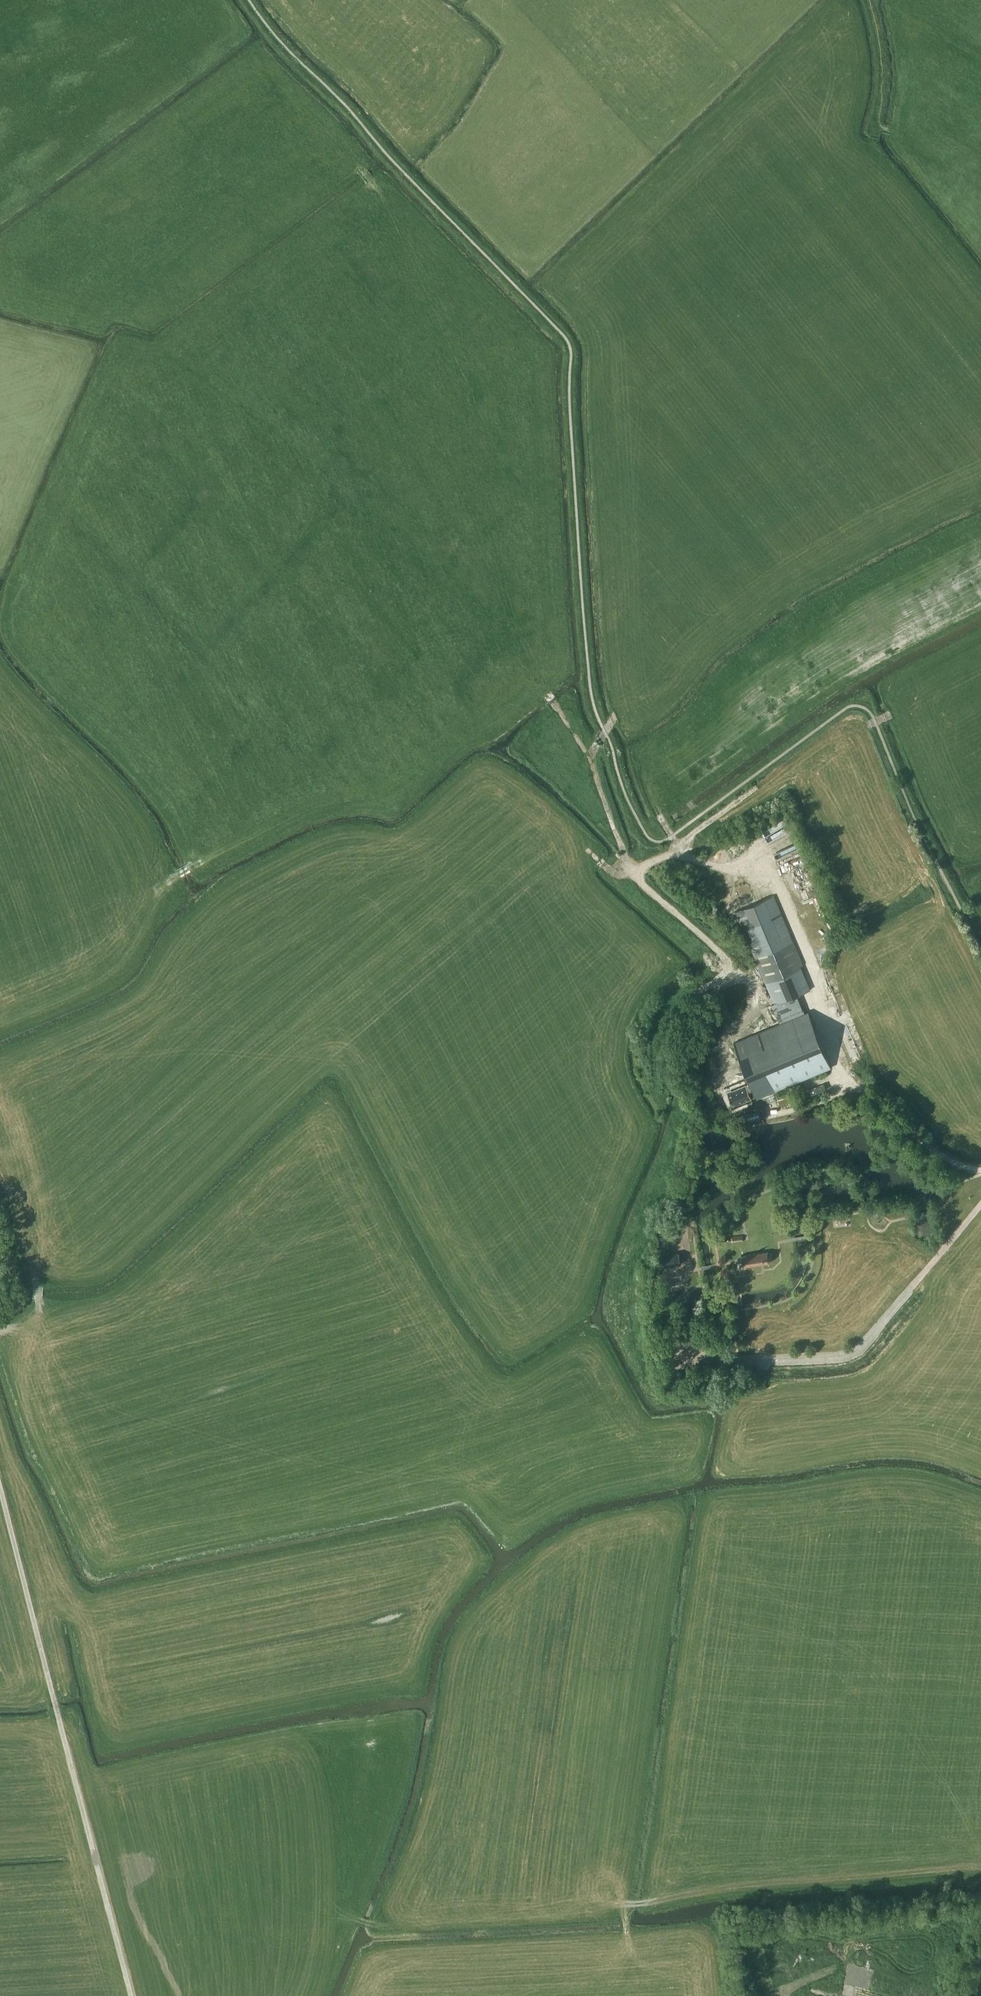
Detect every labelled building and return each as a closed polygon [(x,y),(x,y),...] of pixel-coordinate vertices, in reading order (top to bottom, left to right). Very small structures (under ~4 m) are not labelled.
[(791,864),(807,857),(796,833),(795,833),(789,817),(763,828),(766,834),(774,830),(778,842),(769,846),(774,858),(787,853),(791,864)] [(811,990),(804,974),(801,966),(803,965),(774,895),(737,910),(774,1004),(766,1007),(774,1026),(754,1034),(753,1030),(731,1039),(746,1076),(726,1084),(729,1091),(719,1095),(724,1109),(755,1096),(756,1099),(831,1068),(808,1012),(804,1013),(797,995),(811,990)] [(680,1265),(678,1252),(667,1254),(664,1232),(659,1233),(662,1254),(656,1255),(658,1268),(680,1265)] [(768,1262),(773,1259),(772,1253),(767,1251),(741,1255),(742,1259),(737,1259),(738,1265),(743,1265),(743,1267),(768,1262)]
